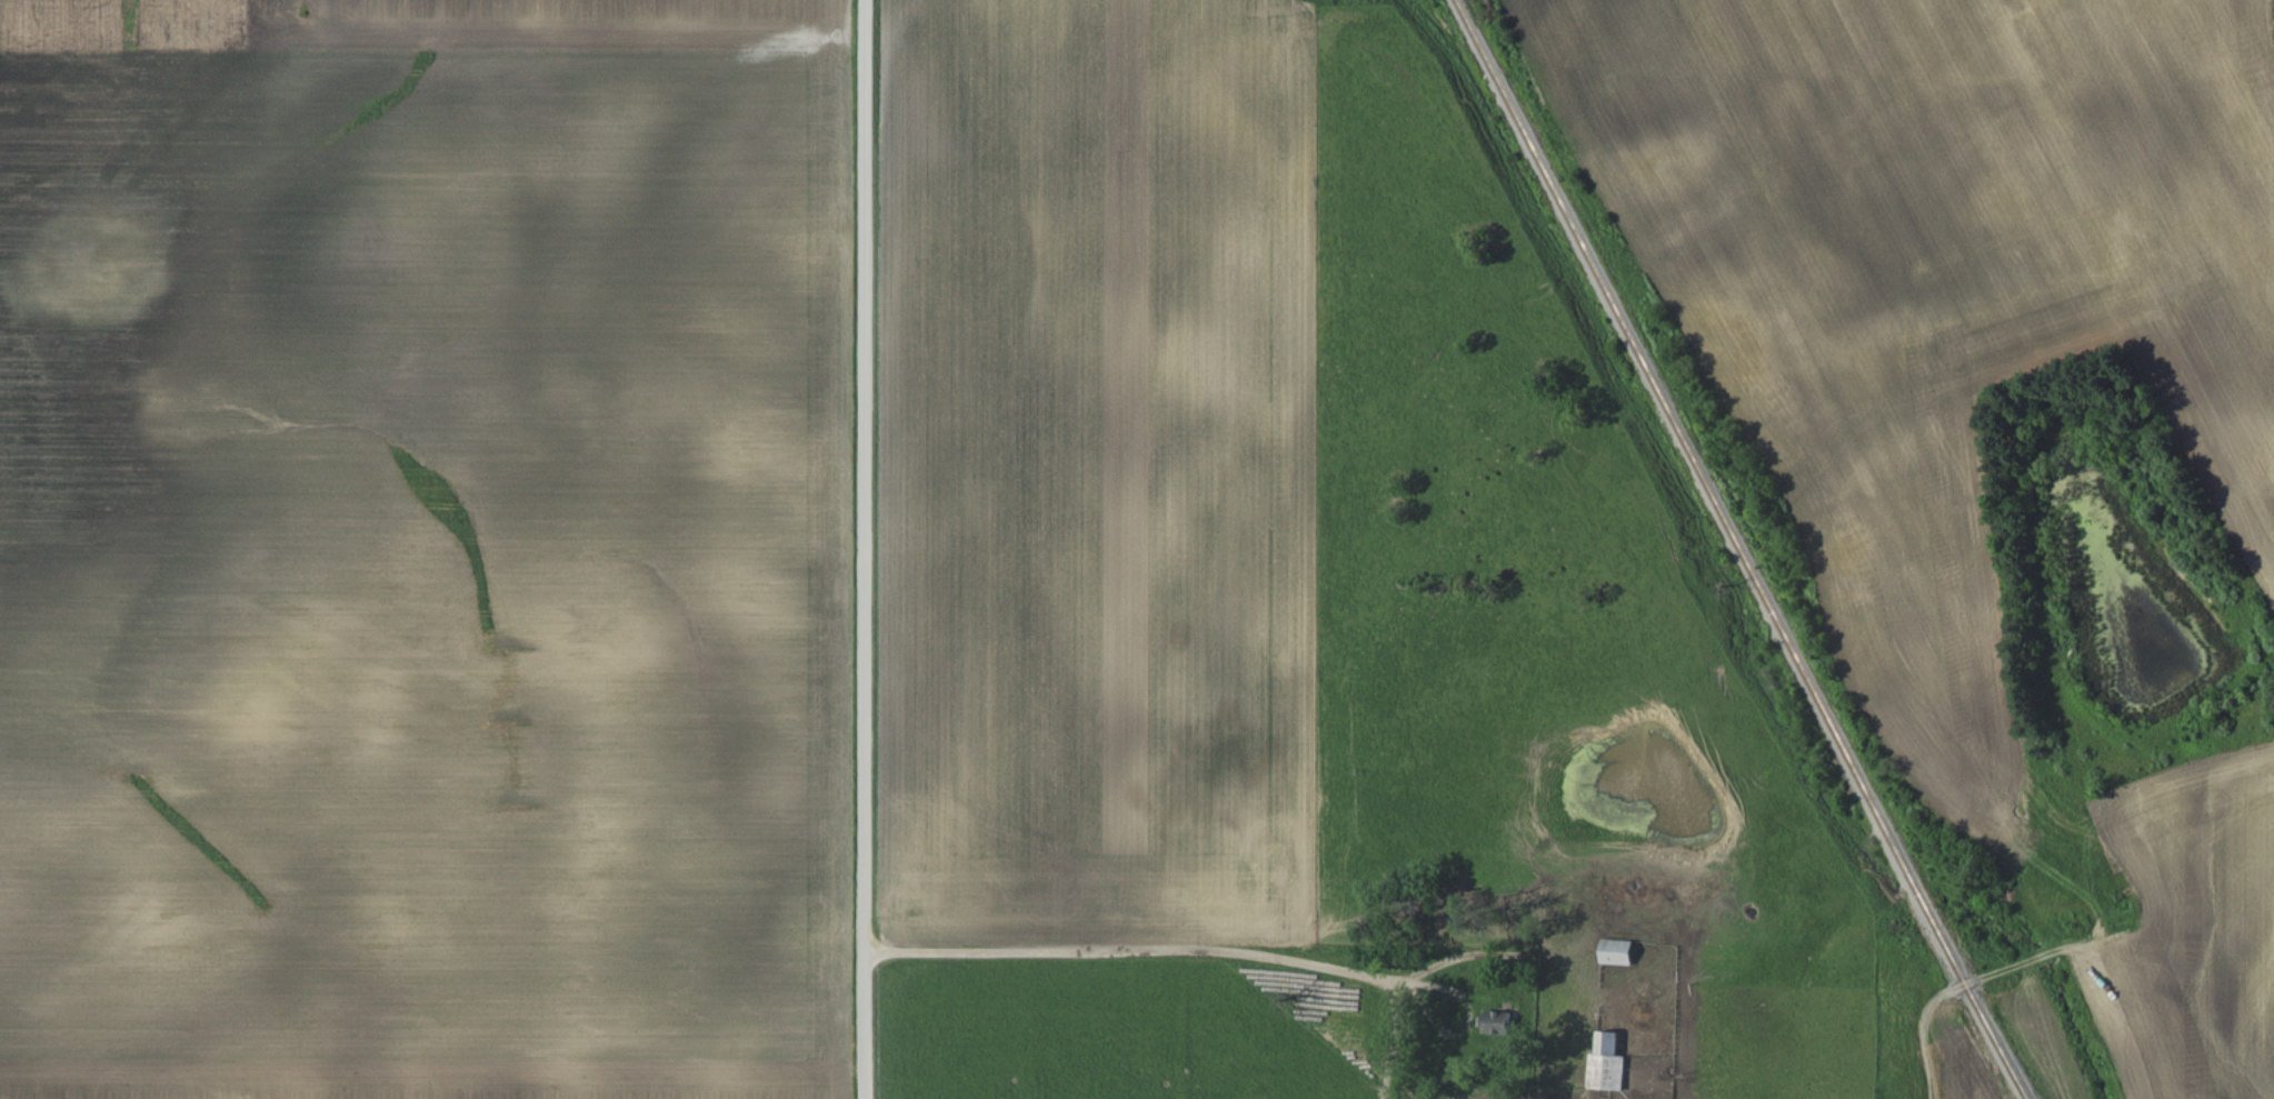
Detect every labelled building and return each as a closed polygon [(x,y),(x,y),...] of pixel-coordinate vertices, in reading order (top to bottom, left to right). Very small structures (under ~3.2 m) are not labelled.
[(1634,942),(1601,941),(1600,965),(1633,966),(1634,942)] [(1626,1057),(1618,1056),(1619,1034),(1598,1033),(1597,1056),(1591,1056),(1589,1090),(1624,1092),(1626,1057)]
